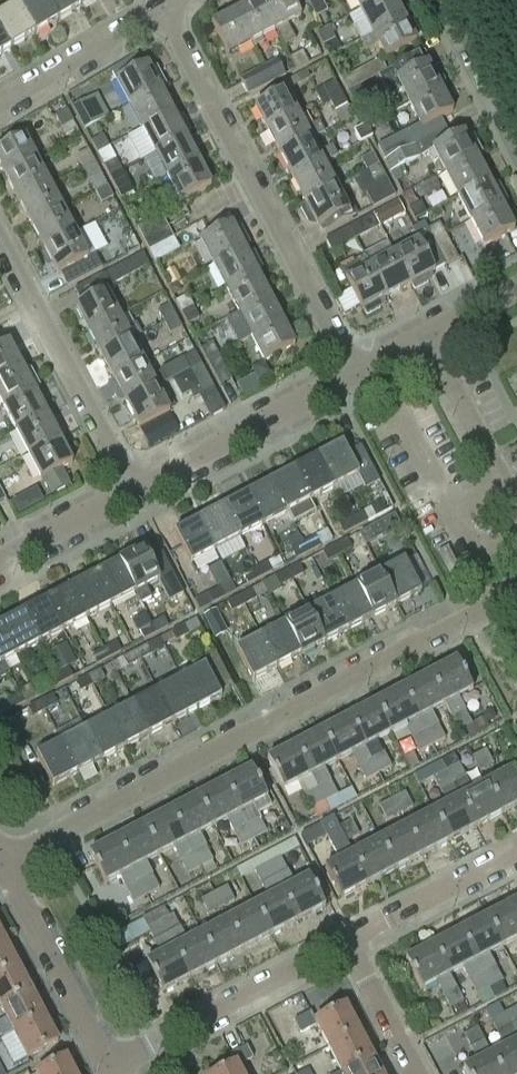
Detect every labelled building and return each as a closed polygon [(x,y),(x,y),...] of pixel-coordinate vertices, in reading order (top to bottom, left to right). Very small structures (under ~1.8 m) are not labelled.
[(46,0),(24,0),(17,4),(35,35),(58,22),(46,0)] [(77,0),(46,0),(58,22),(81,8),(77,0)] [(277,31),(261,0),(237,12),(253,43),(276,31),(277,31)] [(261,0),(277,31),(276,31),(285,47),(296,40),(287,25),(301,18),(291,0),(261,0)] [(310,6),(317,18),(329,12),(323,0),(322,0),(310,6)] [(361,11),(382,0),(355,0),(361,11)] [(361,11),(373,34),(404,19),(394,0),(382,0),(361,11)] [(17,4),(0,14),(0,28),(12,49),(35,35),(17,4)] [(253,43),(237,12),(212,26),(228,56),(253,43)] [(404,19),(373,34),(386,60),(417,44),(415,42),(421,38),(414,25),(408,28),(404,19)] [(329,26),(316,33),(323,46),(336,39),(329,26)] [(0,28),(0,56),(12,49),(0,28)] [(302,52),(290,58),(297,70),(309,64),(302,52)] [(145,67),(141,60),(138,54),(111,70),(117,82),(145,67)] [(388,72),(378,77),(391,97),(403,91),(410,104),(440,88),(439,87),(445,83),(437,71),(432,74),(422,54),(388,72)] [(265,66),(274,83),(286,77),(278,60),(265,66)] [(378,77),(388,72),(381,60),(341,80),(348,93),(361,86),(378,77)] [(130,106),(160,90),(160,89),(166,86),(159,72),(153,75),(148,66),(117,82),(130,106)] [(274,83),(265,66),(240,78),(249,95),(274,83)] [(323,103),(342,93),(336,81),(323,88),(324,89),(316,93),(321,104),(323,103)] [(367,98),(361,86),(348,93),(354,105),(367,98)] [(440,88),(410,104),(422,127),(378,150),(385,162),(447,130),(441,119),(453,113),(440,88)] [(160,90),(130,106),(142,130),(173,114),(160,90)] [(268,132),(299,116),(286,92),(255,108),(268,132)] [(349,105),(342,93),(323,103),(330,115),(349,105)] [(98,95),(73,108),(85,131),(110,117),(98,95)] [(67,110),(55,116),(62,129),(74,123),(67,110)] [(173,114),(142,130),(155,154),(186,138),(185,137),(191,134),(184,120),(178,123),(173,114)] [(306,129),(299,116),(268,132),(280,156),(311,140),(312,140),(325,134),(319,122),(306,129)] [(365,125),(354,132),(361,144),(372,138),(365,125)] [(447,130),(385,162),(391,174),(403,167),(428,154),(433,162),(439,159),(446,174),(477,158),(476,157),(482,154),(475,140),(469,143),(464,134),(452,140),(447,130)] [(97,154),(110,148),(103,135),(91,141),(97,154)] [(37,163),(24,138),(0,151),(0,164),(8,179),(37,163)] [(186,138),(155,154),(168,179),(198,162),(186,138)] [(311,140),(280,156),(293,180),(324,164),(338,157),(333,146),(319,154),(312,140),(311,140)] [(122,172),(110,148),(97,154),(110,178),(122,172)] [(83,169),(96,163),(89,150),(76,157),(83,169)] [(367,172),(380,165),(373,153),(361,160),(367,172)] [(477,158),(446,174),(459,198),(489,182),(477,158)] [(198,162),(168,179),(180,203),(211,186),(198,162)] [(37,163),(8,179),(20,202),(50,187),(37,163)] [(96,163),(83,169),(96,193),(109,187),(96,163)] [(337,188),(324,164),(293,180),(306,204),(337,188)] [(380,165),(367,172),(376,189),(366,194),(374,209),(396,196),(380,165)] [(408,177),(403,167),(391,174),(396,183),(398,182),(408,177)] [(122,172),(110,178),(116,189),(128,183),(122,172)] [(435,179),(420,187),(425,197),(441,189),(435,179)] [(494,191),(489,182),(459,198),(472,222),(502,206),(501,205),(507,202),(500,188),(494,191)] [(50,187),(20,202),(33,227),(63,211),(50,187)] [(109,187),(96,193),(102,204),(114,197),(109,187)] [(353,220),(337,188),(306,204),(307,206),(301,209),(308,223),(314,220),(322,236),(353,220)] [(412,191),(402,195),(415,221),(427,214),(421,202),(418,204),(412,191)] [(472,222),(464,226),(479,253),(484,255),(496,250),(492,242),(515,231),(502,206),(472,222)] [(63,211),(33,227),(46,250),(76,235),(63,211)] [(170,231),(170,230),(162,215),(137,229),(143,240),(168,227),(170,231)] [(361,221),(350,227),(356,239),(367,233),(361,221)] [(434,241),(428,229),(425,222),(412,229),(419,242),(395,255),(411,285),(415,291),(429,284),(426,278),(436,273),(434,270),(446,265),(434,241)] [(440,223),(428,229),(434,241),(446,235),(440,223)] [(214,266),(244,250),(244,249),(249,245),(242,232),(236,235),(231,225),(201,241),(214,266)] [(173,234),(170,230),(170,231),(168,227),(143,240),(149,251),(174,238),(172,234),(173,234)] [(356,239),(350,227),(325,240),(332,252),(356,239)] [(174,238),(149,251),(155,264),(181,250),(173,234),(172,234),(174,238)] [(88,259),(76,235),(46,250),(59,275),(61,274),(68,286),(103,268),(96,255),(88,259)] [(446,235),(434,241),(446,265),(447,266),(459,260),(446,235)] [(249,259),(244,250),(214,266),(227,290),(257,274),(256,273),(262,270),(255,256),(249,259)] [(90,332),(119,316),(108,295),(115,291),(113,286),(151,266),(144,253),(74,290),(82,305),(77,308),(90,332)] [(395,255),(371,267),(387,298),(411,285),(395,255)] [(355,262),(360,273),(346,280),(362,311),(363,310),(366,316),(380,309),(377,303),(387,298),(371,267),(366,257),(355,262)] [(227,290),(239,313),(240,314),(269,298),(257,274),(227,290)] [(182,314),(195,307),(188,295),(175,302),(182,314)] [(240,314),(239,313),(225,320),(238,345),(252,337),(252,338),(282,322),(269,298),(240,314)] [(165,323),(177,316),(170,304),(158,311),(165,323)] [(195,307),(182,314),(189,326),(201,319),(195,307)] [(119,316),(90,332),(102,356),(132,340),(132,341),(143,335),(136,324),(126,330),(119,316)] [(183,328),(177,316),(165,323),(171,334),(183,328)] [(295,347),(282,322),(252,338),(265,363),(295,347)] [(145,365),(132,341),(132,340),(102,356),(115,380),(145,365)] [(22,368),(9,343),(0,348),(0,380),(22,368)] [(207,362),(219,355),(213,343),(201,350),(207,362)] [(189,371),(202,364),(195,352),(183,359),(189,371)] [(219,355),(207,362),(221,386),(232,380),(219,355)] [(189,371),(183,359),(172,365),(179,377),(189,371)] [(202,364),(189,371),(198,387),(202,394),(214,387),(202,364)] [(145,365),(115,380),(115,381),(110,384),(117,399),(123,396),(128,404),(157,388),(157,389),(168,383),(162,373),(152,378),(145,365)] [(0,380),(0,399),(4,408),(35,391),(34,390),(40,387),(33,373),(27,376),(22,368),(0,380)] [(202,394),(199,395),(211,418),(215,416),(226,410),(215,389),(214,387),(202,394)] [(171,413),(157,389),(157,388),(128,404),(140,429),(170,414),(171,413)] [(35,391),(4,408),(17,432),(48,415),(35,391)] [(170,414),(140,429),(151,449),(180,434),(170,414)] [(48,415),(17,432),(30,455),(60,439),(60,438),(65,434),(58,421),(52,424),(48,415)] [(60,439),(30,455),(43,480),(42,480),(51,496),(72,485),(63,469),(74,464),(60,439)] [(344,445),(320,457),(336,488),(359,476),(366,489),(380,482),(361,446),(349,453),(344,445)] [(336,488),(320,457),(296,470),(312,501),(336,488)] [(312,501),(296,470),(272,482),(288,513),(312,501)] [(288,513),(272,482),(248,495),(264,526),(288,513)] [(40,487),(14,498),(19,511),(45,500),(40,487)] [(248,495),(224,507),(240,538),(241,538),(264,526),(248,495)] [(352,518),(357,528),(384,515),(378,505),(352,518)] [(224,507),(200,520),(216,551),(222,562),(246,549),(241,538),(240,538),(224,507)] [(357,528),(352,518),(338,524),(344,535),(357,528)] [(216,551),(200,520),(175,533),(192,564),(216,551)] [(384,520),(371,527),(376,536),(389,530),(384,520)] [(316,537),(304,543),(309,553),(321,546),(316,537)] [(336,545),(341,555),(352,549),(347,539),(336,545)] [(309,553),(304,543),(291,550),(296,560),(309,553)] [(341,555),(336,545),(323,552),(311,559),(318,571),(332,565),(330,561),(341,555)] [(120,563),(136,594),(137,594),(142,604),(163,594),(157,583),(159,582),(170,602),(185,594),(164,555),(150,562),(144,550),(120,563)] [(382,574),(398,606),(422,593),(421,591),(433,585),(416,554),(405,560),(406,562),(382,574)] [(256,568),(261,578),(273,572),(267,562),(256,568)] [(136,594),(120,563),(96,575),(113,607),(136,594)] [(288,571),(293,580),(305,574),(299,565),(288,571)] [(261,578),(256,568),(243,575),(248,585),(261,578)] [(293,580),(288,571),(275,578),(280,587),(293,580)] [(382,574),(358,587),(375,618),(398,606),(382,574)] [(96,575),(72,588),(89,619),(113,607),(96,575)] [(231,581),(203,596),(209,606),(226,598),(237,591),(231,581)] [(240,596),(245,605),(269,593),(264,584),(240,596)] [(358,587),(333,600),(350,631),(375,618),(358,587)] [(72,588),(48,600),(65,632),(89,619),(72,588)] [(245,605),(240,596),(227,603),(232,612),(245,605)] [(48,600),(24,613),(41,644),(65,632),(48,600)] [(350,631),(333,600),(310,612),(326,644),(350,631)] [(204,616),(216,639),(227,633),(215,610),(204,616)] [(326,644),(310,612),(286,625),(303,657),(326,644)] [(24,613),(0,625),(17,657),(41,644),(24,613)] [(165,617),(152,624),(157,633),(170,626),(165,617)] [(196,619),(159,638),(165,648),(164,646),(175,640),(176,642),(201,629),(196,619)] [(157,633),(152,624),(139,630),(144,640),(157,633)] [(0,625),(0,680),(11,674),(5,663),(17,657),(0,625)] [(303,657),(286,625),(262,637),(279,669),(303,657)] [(279,669),(262,637),(238,650),(255,682),(279,669)] [(165,648),(159,638),(136,651),(141,660),(165,648)] [(104,649),(109,659),(122,652),(116,642),(104,649)] [(109,659),(104,649),(91,655),(97,665),(109,659)] [(141,660),(136,651),(123,657),(128,667),(141,660)] [(458,661),(430,676),(441,697),(446,705),(445,706),(463,740),(477,733),(459,699),(473,691),(458,661)] [(182,680),(198,711),(223,698),(206,667),(182,680)] [(56,674),(61,683),(73,677),(68,668),(56,674)] [(100,669),(88,676),(93,686),(106,679),(100,669)] [(61,683),(56,674),(43,681),(48,690),(61,683)] [(93,686),(88,676),(75,683),(81,693),(93,686)] [(430,676),(403,690),(414,709),(425,731),(438,724),(432,712),(439,709),(441,708),(445,706),(446,705),(441,697),(430,676)] [(198,711),(182,680),(158,693),(174,724),(198,711)] [(20,693),(7,699),(12,709),(37,696),(32,684),(19,691),(20,693)] [(403,690),(377,704),(379,709),(392,734),(406,726),(412,737),(425,731),(414,709),(403,690)] [(158,693),(134,705),(150,736),(174,724),(158,693)] [(52,695),(40,701),(45,711),(58,705),(52,695)] [(45,711),(40,701),(28,708),(33,718),(45,711)] [(367,709),(350,718),(365,748),(377,741),(392,734),(379,709),(377,704),(367,709)] [(134,705),(110,718),(126,749),(150,736),(134,705)] [(110,718),(86,730),(103,762),(126,749),(110,718)] [(350,718),(323,732),(339,762),(365,748),(350,718)] [(438,724),(425,731),(433,746),(441,742),(446,739),(441,730),(439,725),(438,724)] [(103,762),(86,730),(62,743),(78,774),(103,762)] [(425,731),(412,737),(419,753),(433,746),(425,731)] [(323,732),(296,746),(312,776),(318,787),(330,780),(324,769),(339,762),(323,732)] [(78,774),(62,743),(39,755),(55,786),(78,774)] [(296,746),(269,761),(284,790),(298,783),(299,782),(305,794),(318,787),(312,776),(296,746)] [(474,757),(482,772),(494,766),(486,750),(474,757)] [(371,758),(379,774),(387,770),(391,768),(383,753),(383,752),(371,758)] [(441,762),(446,771),(459,764),(453,755),(442,761),(441,761),(441,762)] [(371,758),(359,764),(368,780),(379,774),(371,758)] [(467,780),(459,764),(446,771),(455,786),(467,780)] [(253,769),(226,783),(241,813),(253,807),(269,799),(253,769)] [(488,784),(503,814),(516,807),(516,773),(515,769),(488,784)] [(455,786),(446,771),(432,778),(433,779),(441,793),(455,786)] [(330,780),(318,787),(325,801),(338,795),(331,781),(330,780)] [(467,780),(455,786),(461,798),(477,828),(503,814),(488,784),(474,791),(467,780)] [(226,783),(199,797),(214,827),(228,820),(235,831),(247,824),(241,813),(226,783)] [(318,787),(305,794),(312,808),(325,801),(318,787)] [(406,792),(394,799),(402,814),(414,808),(406,792)] [(199,797),(172,811),(188,841),(193,853),(206,846),(200,834),(214,827),(199,797)] [(450,842),(477,828),(461,798),(460,798),(441,808),(434,812),(450,842)] [(402,814),(394,799),(379,807),(387,822),(402,814)] [(172,811),(145,825),(161,855),(188,841),(172,811)] [(450,842),(434,812),(407,826),(423,856),(450,842)] [(259,818),(247,824),(255,839),(267,832),(268,832),(261,817),(259,818)] [(347,842),(339,827),(334,818),(301,835),(306,845),(321,838),(319,833),(324,831),(339,861),(326,868),(342,898),(369,884),(353,854),(347,842)] [(353,821),(345,824),(339,827),(347,842),(360,836),(353,821)] [(235,831),(234,832),(235,833),(242,846),(255,839),(247,824),(235,831)] [(145,825),(118,839),(134,869),(161,855),(145,825)] [(407,826),(381,839),(396,870),(423,856),(407,826)] [(118,839),(91,853),(106,883),(120,876),(126,888),(127,889),(141,882),(140,880),(134,869),(118,839)] [(381,839),(353,854),(369,884),(396,870),(381,839)] [(206,846),(193,853),(201,867),(202,866),(212,861),(213,861),(206,846)] [(193,853),(180,859),(187,874),(201,867),(193,853)] [(281,858),(268,865),(276,879),(289,873),(281,858)] [(212,861),(202,866),(203,868),(206,874),(216,869),(212,861)] [(255,872),(263,886),(276,879),(268,865),(255,872)] [(289,873),(276,879),(299,921),(326,907),(326,906),(310,875),(295,883),(289,873)] [(152,877),(141,882),(148,896),(159,890),(152,877)] [(299,921),(276,879),(263,886),(269,897),(255,904),(272,935),(299,921)] [(141,882),(127,889),(134,903),(148,896),(141,882)] [(227,886),(215,893),(222,907),(235,901),(227,887),(227,886)] [(215,893),(202,900),(210,914),(222,907),(215,893)] [(488,917),(504,948),(516,941),(516,908),(515,903),(488,917)] [(272,935),(255,904),(228,918),(245,949),(272,935)] [(173,915),(161,922),(168,936),(181,929),(173,915)] [(475,963),(481,974),(496,966),(490,955),(504,948),(488,917),(461,931),(477,962),(475,963)] [(201,932),(218,964),(245,949),(228,918),(201,932)] [(161,922),(148,928),(156,943),(168,936),(161,922)] [(187,940),(181,929),(168,936),(191,978),(218,964),(201,932),(187,940)] [(450,976),(475,963),(477,962),(461,931),(435,945),(450,976)] [(161,953),(146,961),(163,992),(191,978),(168,936),(156,943),(161,953)] [(6,942),(0,945),(0,977),(19,967),(6,942)] [(450,976),(435,945),(407,960),(423,990),(441,981),(443,980),(450,976)] [(496,966),(481,974),(489,989),(490,989),(491,988),(504,982),(496,966)] [(0,977),(0,1004),(2,1008),(32,992),(19,967),(0,977)] [(477,995),(489,989),(481,974),(469,980),(477,995)] [(442,994),(450,1009),(463,1003),(465,1002),(457,987),(442,994)] [(32,992),(2,1008),(15,1032),(45,1017),(32,992)] [(463,1003),(450,1009),(456,1020),(468,1013),(463,1003)] [(330,1048),(360,1032),(347,1006),(316,1022),(330,1048)] [(512,1029),(516,1027),(516,1007),(504,1013),(512,1029)] [(310,1012),(295,1020),(302,1034),(317,1026),(310,1012)] [(512,1029),(504,1013),(491,1020),(499,1036),(512,1029)] [(15,1032),(24,1049),(29,1058),(59,1042),(45,1017),(15,1032)] [(464,1035),(473,1050),(487,1043),(478,1028),(464,1035)] [(512,1029),(499,1036),(505,1048),(493,1054),(492,1054),(502,1073),(516,1073),(516,1039),(512,1029)] [(360,1032),(330,1048),(343,1073),(373,1057),(360,1032)] [(487,1043),(473,1050),(479,1061),(464,1069),(467,1073),(502,1073),(492,1054),(493,1054),(487,1043)] [(236,1064),(237,1063),(239,1067),(254,1059),(247,1046),(231,1054),(236,1064)] [(373,1057),(343,1073),(344,1073),(382,1073),(373,1057)] [(68,1058),(38,1073),(76,1073),(68,1058)] [(236,1064),(216,1073),(243,1073),(239,1067),(237,1063),(236,1064)]
